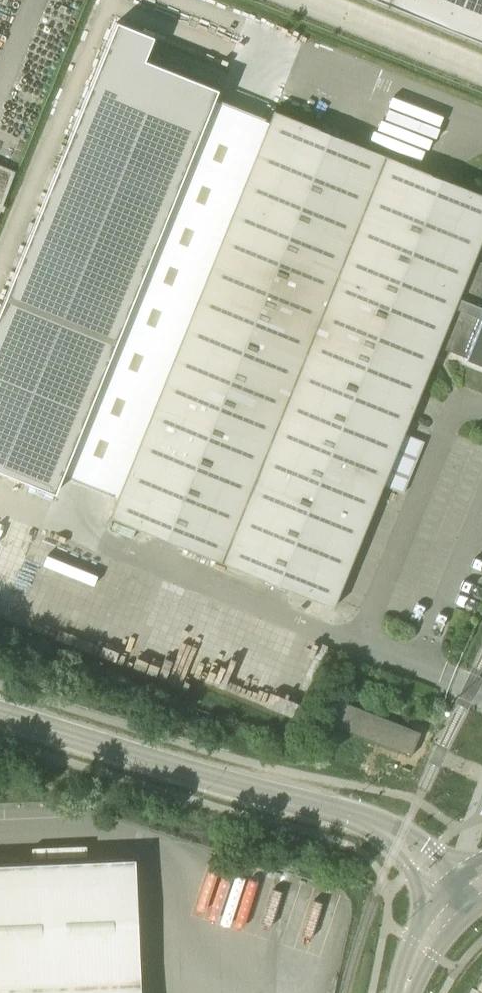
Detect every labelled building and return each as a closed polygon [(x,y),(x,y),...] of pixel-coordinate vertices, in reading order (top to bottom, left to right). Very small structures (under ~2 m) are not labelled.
[(481,43),(481,0),(376,0),(481,43)] [(0,309),(0,472),(55,494),(62,475),(213,101),(218,90),(144,60),(153,37),(116,22),(0,309)] [(403,433),(438,347),(466,358),(465,360),(481,367),(481,263),(473,259),(481,237),(481,196),(274,113),(110,517),(333,607),(383,484),(404,493),(424,442),(403,433)] [(325,723),(410,757),(420,733),(335,698),(325,723)] [(135,857),(0,863),(0,992),(140,992),(135,857)]
